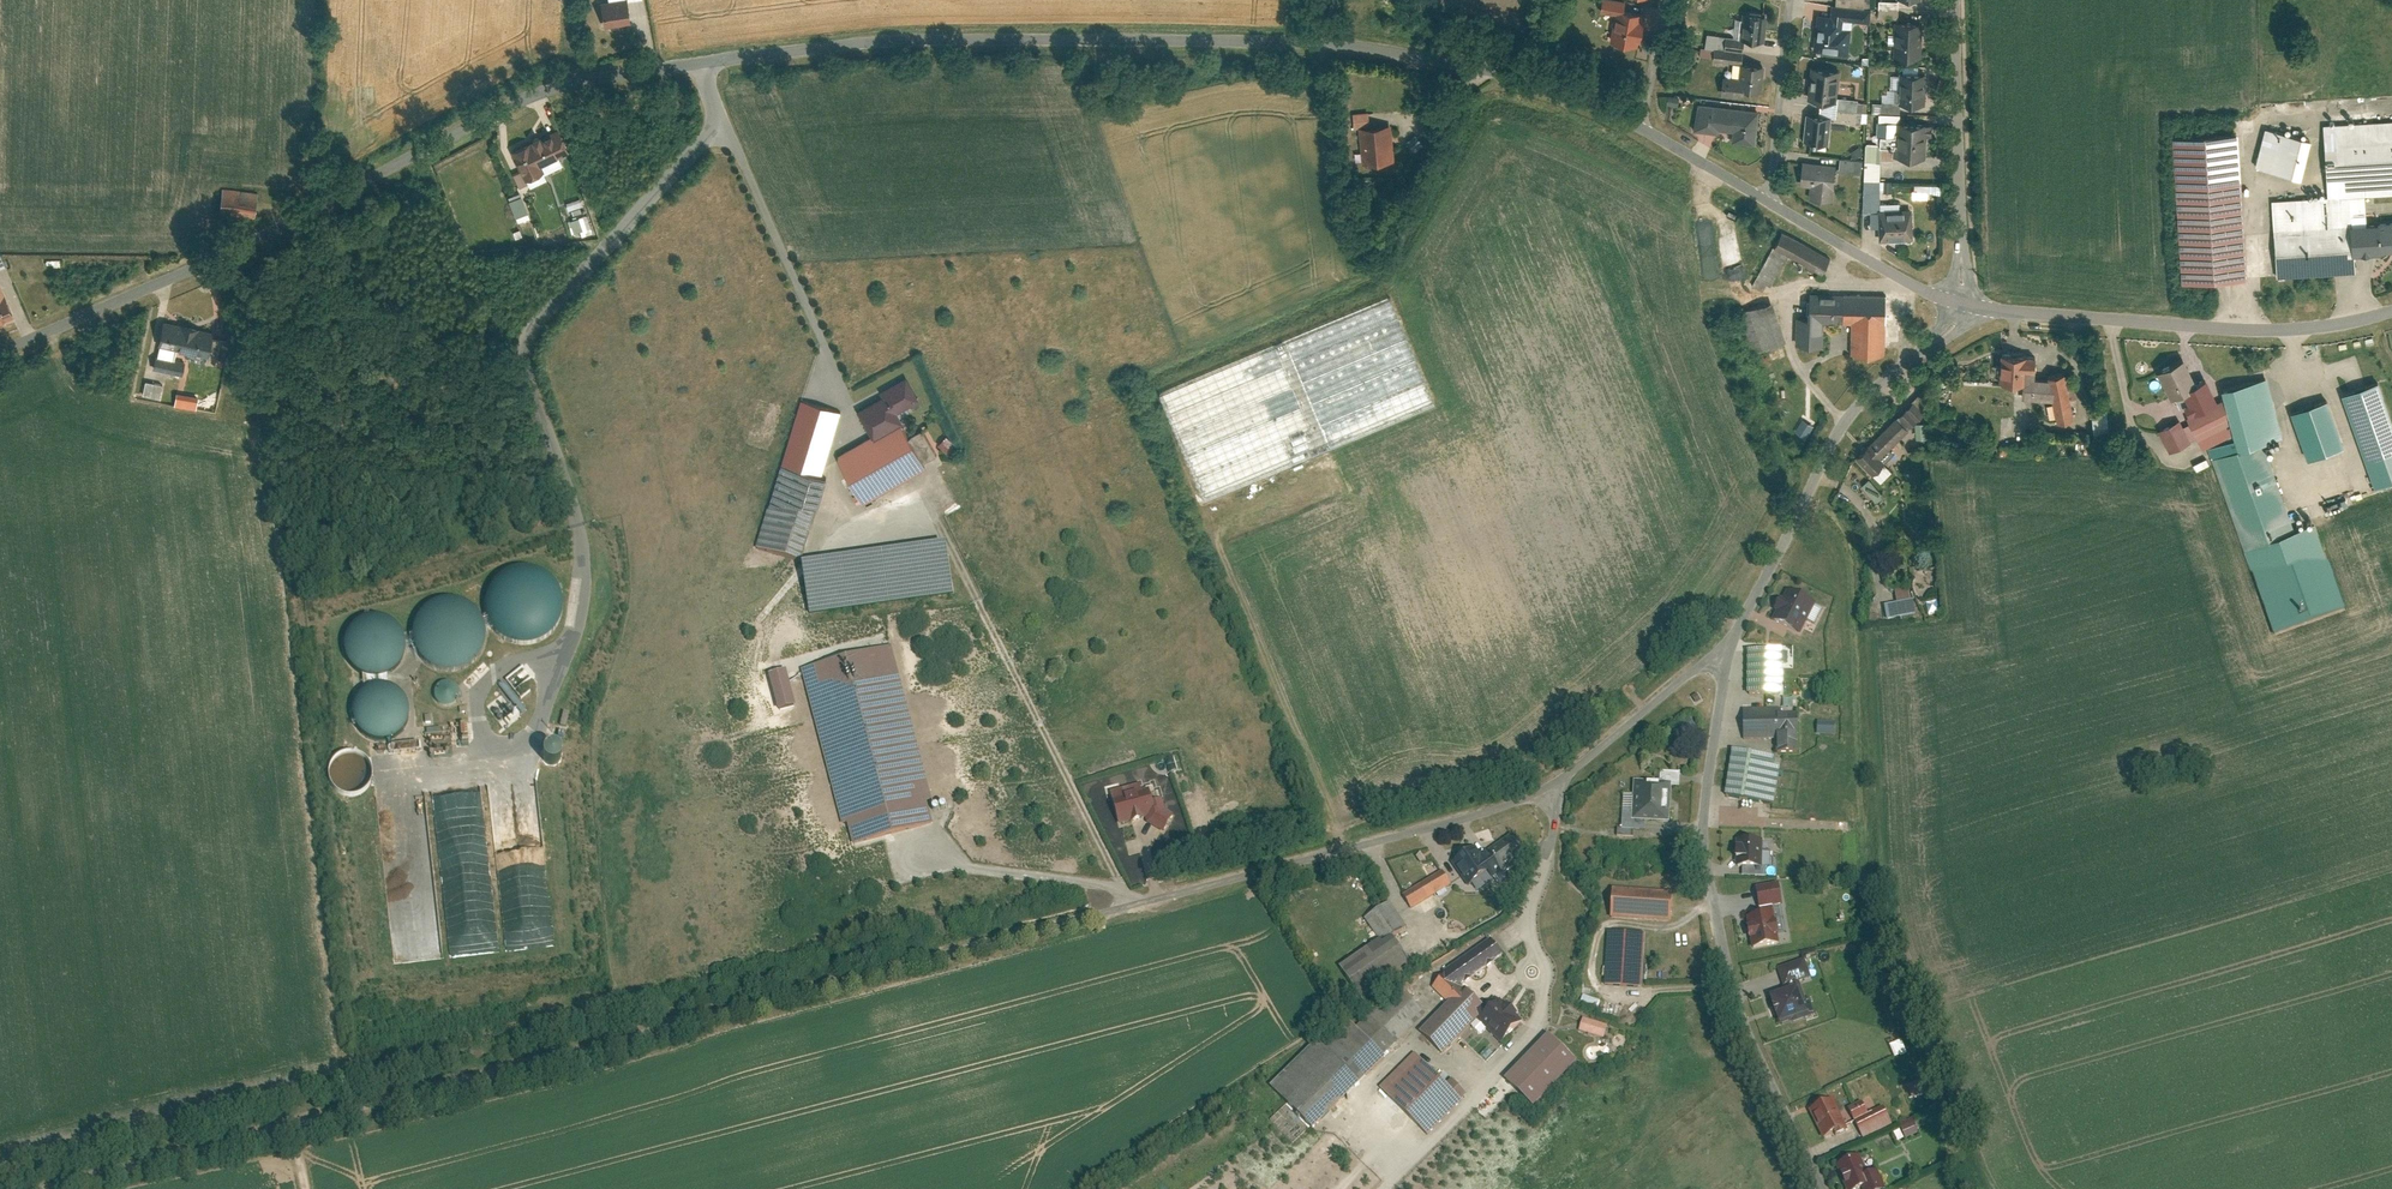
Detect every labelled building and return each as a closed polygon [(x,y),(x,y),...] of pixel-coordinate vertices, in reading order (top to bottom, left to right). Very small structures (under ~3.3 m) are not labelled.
[(601,2),(604,25),(628,21),(625,0),(613,0),(601,2)] [(1898,18),(1898,1),(1879,0),(1878,0),(1877,17),(1898,18)] [(1815,11),(1813,51),(1849,53),(1851,27),(1844,27),(1844,20),(1870,21),(1870,8),(1829,5),(1829,12),(1815,11)] [(1641,47),(1645,14),(1615,10),(1611,44),(1641,47)] [(1764,41),(1767,15),(1742,12),(1740,39),(1764,41)] [(1894,57),(1921,57),(1922,22),(1894,21),(1894,57)] [(1760,93),(1761,66),(1742,65),(1741,77),(1720,76),(1720,96),(1744,97),(1745,93),(1760,93)] [(1803,96),(1836,99),(1840,70),(1806,66),(1803,96)] [(1924,74),(1899,74),(1899,103),(1924,103),(1924,74)] [(1668,97),(1667,106),(1677,107),(1678,98),(1668,97)] [(1731,144),(1756,146),(1759,111),(1697,106),(1695,133),(1718,135),(1719,129),(1732,130),(1731,144)] [(1360,162),(1393,160),(1390,123),(1369,124),(1368,111),(1351,112),(1352,127),(1358,127),(1360,162)] [(1805,142),(1829,144),(1832,117),(1807,115),(1805,142)] [(2274,197),(2280,275),(2360,269),(2359,254),(2356,221),(2371,220),(2369,193),(2391,192),(2391,117),(2326,122),(2331,193),(2274,197)] [(1896,156),(1927,157),(1927,122),(1896,122),(1896,156)] [(2267,126),(2256,165),(2302,178),(2313,139),(2267,126)] [(564,152),(555,130),(509,150),(518,171),(511,174),(516,188),(543,176),(537,164),(564,152)] [(2241,133),(2175,137),(2184,280),(2250,276),(2241,133)] [(1860,173),(1862,160),(1839,157),(1837,170),(1860,173)] [(1832,200),(1835,161),(1800,158),(1799,183),(1809,183),(1808,198),(1832,200)] [(1927,193),(1939,193),(1939,184),(1913,184),(1913,198),(1927,198),(1927,193)] [(261,195),(228,191),(225,214),(259,217),(261,195)] [(519,198),(508,202),(513,217),(525,213),(519,198)] [(585,232),(585,214),(578,214),(578,204),(570,205),(570,220),(569,220),(569,233),(585,232)] [(1880,207),(1880,240),(1914,241),(1914,207),(1880,207)] [(2359,254),(2391,252),(2391,219),(2371,220),(2356,221),(2359,254)] [(1831,256),(1784,231),(1776,246),(1791,254),(1822,271),(1831,256)] [(1774,285),(1791,254),(1776,246),(1759,276),(1774,285)] [(16,315),(0,277),(0,322),(16,315)] [(1888,294),(1813,292),(1812,320),(1827,321),(1856,321),(1855,353),(1886,354),(1888,294)] [(1788,340),(1775,301),(1743,312),(1756,350),(1788,340)] [(1229,470),(1226,486),(1395,427),(1350,402),(1356,372),(1352,371),(1354,360),(1371,354),(1369,348),(1377,345),(1379,353),(1382,339),(1387,342),(1405,336),(1394,305),(1159,386),(1178,440),(1194,411),(1204,413),(1196,416),(1199,424),(1203,417),(1221,426),(1218,440),(1231,442),(1226,444),(1229,450),(1221,463),(1232,465),(1229,470)] [(1800,320),(1799,344),(1826,345),(1827,321),(1812,320),(1800,320)] [(215,332),(166,321),(160,343),(178,347),(209,354),(214,334),(215,332)] [(208,360),(216,362),(222,336),(214,334),(209,354),(208,360)] [(175,358),(178,347),(160,343),(158,354),(175,358)] [(2003,381),(2027,383),(2028,376),(2029,369),(2038,371),(2040,356),(2006,353),(2003,381)] [(155,367),(183,374),(186,360),(175,358),(158,354),(155,367)] [(2187,358),(2161,371),(2174,397),(2187,391),(2200,385),(2187,358)] [(2050,377),(2050,378),(2028,376),(2027,383),(2026,397),(2054,400),(2059,421),(2076,417),(2067,374),(2050,377)] [(920,399),(908,376),(884,389),(887,394),(897,412),(920,399)] [(2270,378),(2226,389),(2228,396),(2237,433),(2241,447),(2285,436),(2270,378)] [(163,383),(147,379),(144,392),(160,396),(163,383)] [(2205,448),(2237,433),(2228,396),(2221,399),(2212,379),(2200,385),(2187,391),(2192,403),(2187,405),(2192,415),(2190,416),(2193,423),(2199,435),(2205,448)] [(2346,393),(2378,483),(2391,478),(2391,406),(2383,380),(2346,393)] [(859,410),(874,437),(902,422),(897,412),(887,394),(859,410)] [(782,431),(792,434),(802,399),(792,396),(782,431)] [(843,410),(802,399),(792,434),(784,463),(824,474),(843,410)] [(2332,399),(2296,412),(2311,455),(2347,442),(2332,399)] [(1914,400),(1898,416),(1910,428),(1918,420),(1926,412),(1914,400)] [(2110,414),(2095,415),(2096,435),(2111,434),(2110,414)] [(1898,416),(1858,457),(1874,473),(1886,461),(1882,457),(1910,428),(1898,416)] [(1931,420),(1918,420),(1919,437),(1932,436),(1931,420)] [(2183,420),(2162,430),(2172,451),(2193,441),(2192,439),(2186,426),(2183,420)] [(874,437),(840,455),(865,502),(927,468),(902,422),(874,437)] [(2193,423),(2186,426),(2192,439),(2199,435),(2193,423)] [(938,454),(925,429),(913,436),(926,460),(938,454)] [(949,434),(941,443),(951,452),(959,443),(949,434)] [(2214,463),(2247,549),(2298,530),(2266,444),(2214,463)] [(759,547),(802,560),(827,475),(824,474),(784,463),(759,547)] [(1886,492),(1872,478),(1864,485),(1878,500),(1886,492)] [(2298,530),(2247,549),(2279,635),(2349,609),(2317,523),(2298,530)] [(949,545),(807,565),(814,613),(955,593),(949,545)] [(528,563),(484,580),(497,616),(512,611),(508,600),(529,592),(526,583),(535,580),(528,563)] [(1790,589),(1775,619),(1804,634),(1819,604),(1790,589)] [(464,625),(463,604),(452,600),(420,602),(412,622),(413,627),(419,629),(416,636),(418,662),(440,670),(469,668),(480,635),(480,631),(464,625)] [(1899,604),(1887,606),(1889,622),(1902,620),(1899,604)] [(392,635),(387,620),(367,616),(344,623),(340,642),(350,645),(352,649),(349,661),(352,672),(370,676),(393,668),(396,657),(393,648),(389,647),(392,635)] [(896,644),(805,667),(844,822),(848,821),(854,843),(935,823),(928,799),(935,797),(896,644)] [(1784,649),(1750,649),(1750,693),(1784,693),(1784,649)] [(524,708),(512,689),(531,676),(522,663),(513,669),(506,659),(491,669),(494,673),(497,671),(505,682),(499,686),(507,696),(491,707),(502,723),(524,708)] [(789,670),(771,674),(780,708),(797,703),(789,670)] [(438,707),(459,699),(451,679),(431,687),(438,707)] [(370,695),(389,695),(389,687),(370,686),(370,695)] [(1696,693),(1691,697),(1697,705),(1703,702),(1696,693)] [(1802,708),(1746,708),(1746,737),(1780,737),(1780,752),(1802,752),(1802,708)] [(558,724),(566,725),(568,712),(561,710),(558,724)] [(391,716),(367,715),(367,722),(357,722),(356,737),(398,738),(399,719),(391,719),(391,716)] [(1838,719),(1821,719),(1821,734),(1838,734),(1838,719)] [(561,761),(561,746),(537,747),(538,762),(561,761)] [(1736,749),(1728,793),(1777,802),(1783,764),(1777,763),(1779,757),(1736,749)] [(331,779),(345,797),(371,778),(350,750),(328,766),(335,776),(331,779)] [(1683,771),(1662,770),(1661,781),(1675,782),(1675,785),(1682,786),(1683,771)] [(1637,794),(1635,819),(1648,819),(1672,821),(1675,785),(1675,782),(1661,781),(1638,780),(1637,794)] [(1115,802),(1145,793),(1142,783),(1112,791),(1115,802)] [(1145,793),(1115,802),(1121,825),(1151,817),(1168,812),(1167,810),(1161,789),(1145,793)] [(1637,794),(1626,793),(1624,828),(1647,829),(1648,819),(1635,819),(1637,794)] [(1148,822),(1167,832),(1177,815),(1167,810),(1168,812),(1151,817),(1148,822)] [(1515,833),(1489,851),(1502,871),(1528,853),(1515,833)] [(1764,836),(1738,835),(1737,864),(1763,865),(1764,836)] [(1476,849),(1455,862),(1471,885),(1490,873),(1493,877),(1502,871),(1489,851),(1481,856),(1476,849)] [(1444,870),(1405,893),(1415,908),(1453,885),(1444,870)] [(1781,882),(1758,885),(1762,906),(1785,903),(1781,882)] [(1674,891),(1614,888),(1613,917),(1673,921),(1674,891)] [(1408,925),(1391,901),(1368,917),(1383,939),(1392,933),(1393,934),(1408,925)] [(1776,908),(1749,913),(1755,948),(1782,943),(1776,908)] [(1646,931),(1609,929),(1606,983),(1643,985),(1646,931)] [(1383,939),(1342,966),(1361,996),(1412,962),(1393,934),(1392,933),(1383,939)] [(1491,937),(1447,970),(1450,974),(1460,987),(1504,954),(1491,937)] [(1813,977),(1806,959),(1781,967),(1788,986),(1813,977)] [(1435,986),(1451,1002),(1463,991),(1460,987),(1450,974),(1435,986)] [(1351,1020),(1385,1055),(1427,1014),(1394,980),(1351,1020)] [(1800,985),(1769,995),(1778,1022),(1789,1018),(1790,1023),(1814,1015),(1808,998),(1805,999),(1800,985)] [(1451,1002),(1421,1031),(1441,1053),(1479,1017),(1488,1008),(1468,987),(1463,991),(1451,1002)] [(1502,1040),(1522,1021),(1500,998),(1488,1008),(1479,1017),(1502,1040)] [(1610,1024),(1585,1017),(1581,1031),(1606,1039),(1610,1024)] [(1350,1018),(1322,1044),(1361,1084),(1388,1058),(1385,1055),(1351,1020),(1350,1018)] [(1579,1061),(1551,1034),(1506,1080),(1535,1107),(1579,1061)] [(1903,1038),(1892,1043),(1898,1055),(1909,1050),(1903,1038)] [(1318,1040),(1272,1085),(1314,1129),(1361,1084),(1322,1044),(1318,1040)] [(1417,1052),(1381,1087),(1392,1099),(1411,1117),(1428,1135),(1470,1093),(1454,1076),(1447,1082),(1417,1052)] [(1922,1079),(1912,1084),(1917,1096),(1928,1091),(1922,1079)] [(1835,1098),(1812,1109),(1824,1137),(1848,1127),(1835,1098)] [(1392,1099),(1381,1110),(1399,1129),(1411,1117),(1392,1099)] [(1858,1120),(1871,1114),(1865,1101),(1852,1107),(1858,1120)] [(1310,1127),(1288,1104),(1273,1119),(1296,1142),(1310,1127)] [(1871,1114),(1858,1120),(1867,1138),(1895,1125),(1886,1107),(1871,1114)] [(1905,1138),(1919,1131),(1912,1116),(1898,1123),(1905,1138)] [(1871,1174),(1862,1154),(1839,1164),(1850,1188),(1858,1188),(1864,1187),(1865,1188),(1886,1188),(1878,1170),(1871,1174)]
